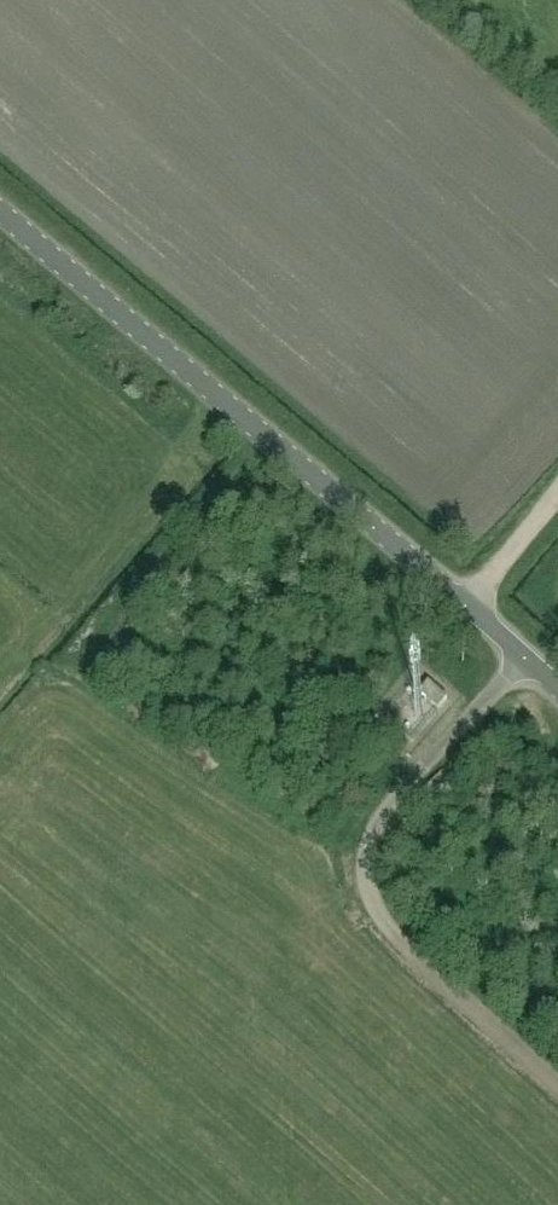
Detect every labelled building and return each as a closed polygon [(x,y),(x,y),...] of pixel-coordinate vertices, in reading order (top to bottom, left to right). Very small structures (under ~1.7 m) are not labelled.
[(439,707),(447,697),(428,681),(420,692),(439,707)]
